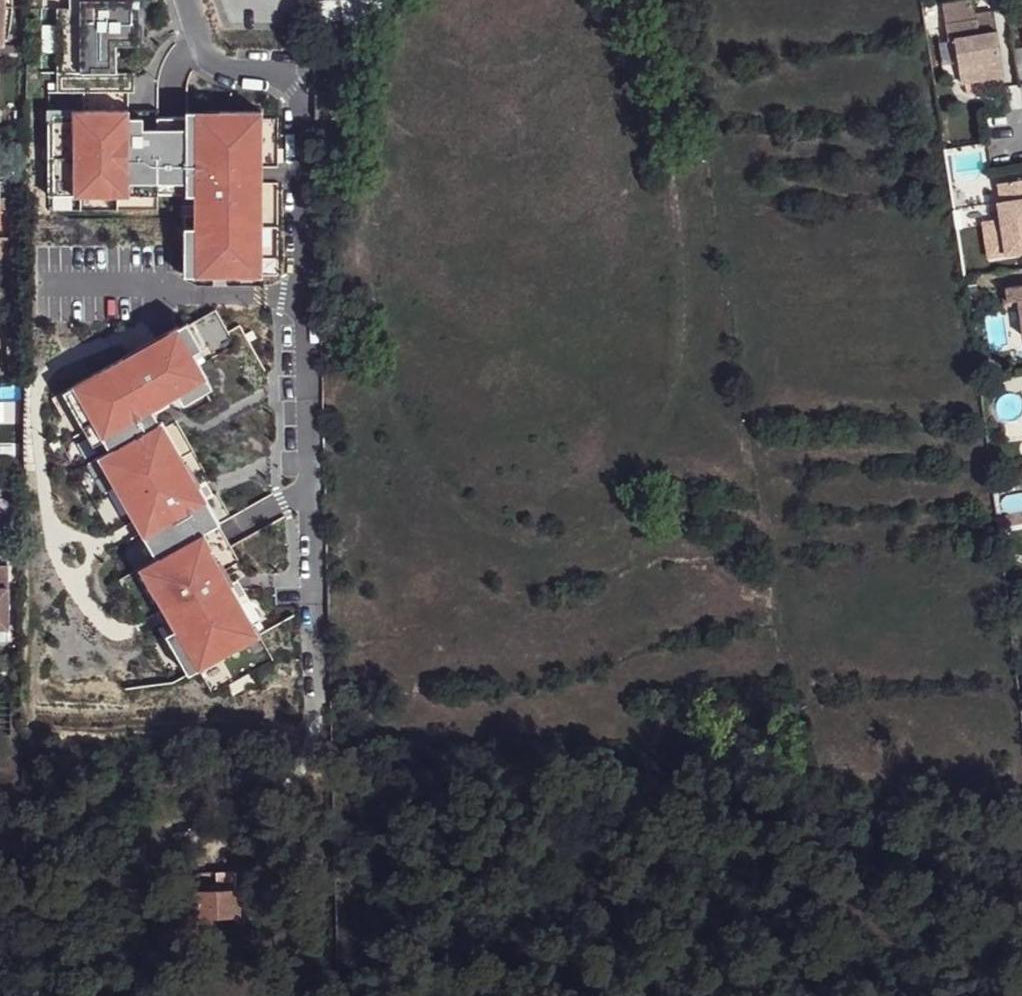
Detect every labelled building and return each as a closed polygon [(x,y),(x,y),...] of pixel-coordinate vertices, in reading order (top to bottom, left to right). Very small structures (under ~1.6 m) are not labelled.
[(656,10),(668,3),(666,0),(650,0),(656,10)] [(945,24),(948,39),(954,38),(961,83),(982,80),(1003,76),(994,16),(976,19),(945,24)] [(1005,255),(1021,252),(1021,180),(998,183),(1001,202),(998,203),(1005,255)] [(1007,302),(1017,300),(1021,329),(1021,285),(1005,287),(1007,302)] [(237,872),(194,875),(195,892),(238,890),(237,872)] [(195,892),(197,919),(239,917),(238,890),(195,892)]
